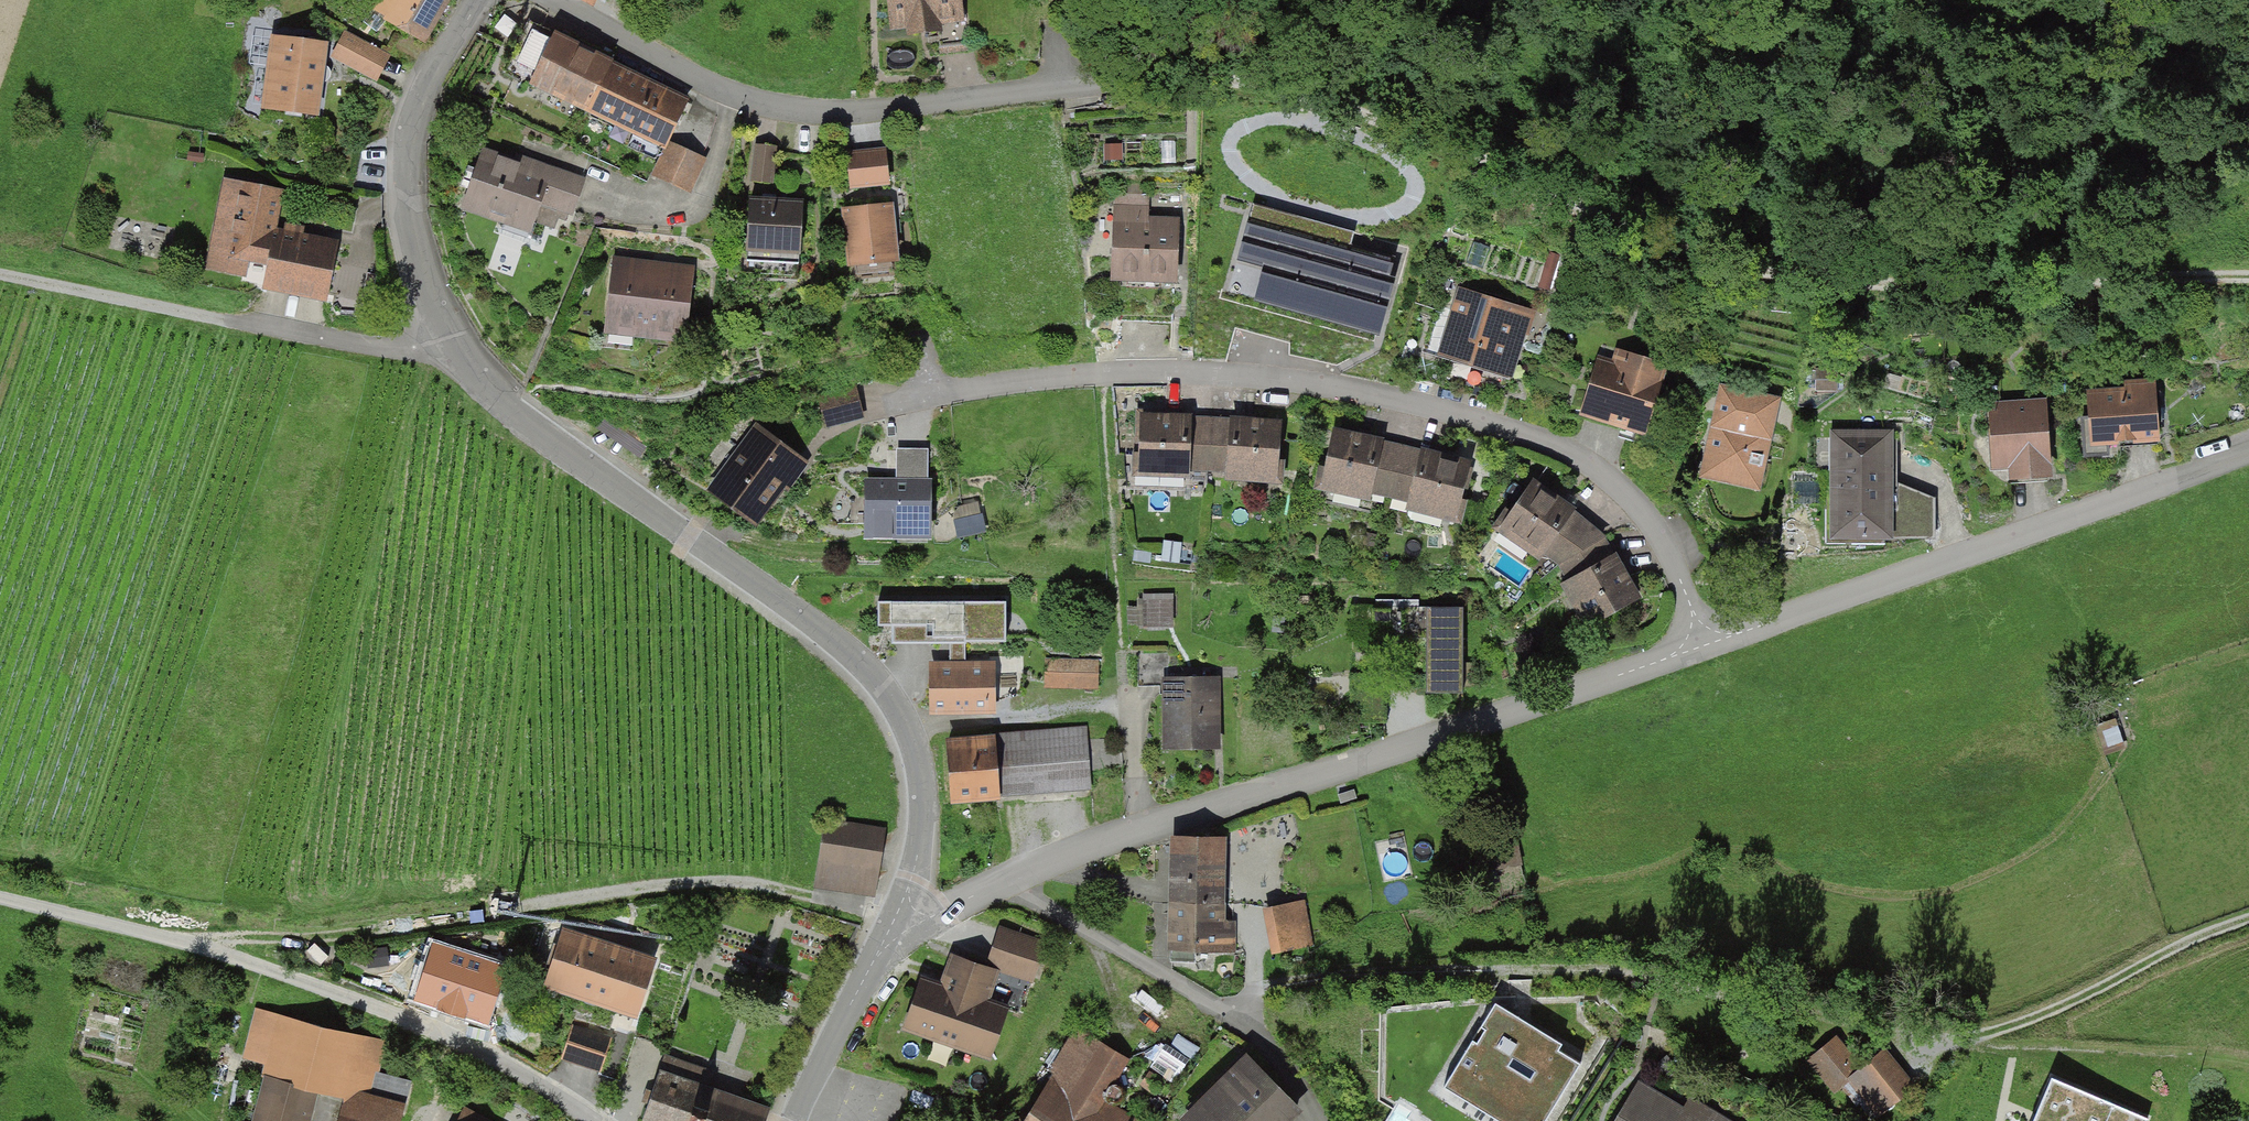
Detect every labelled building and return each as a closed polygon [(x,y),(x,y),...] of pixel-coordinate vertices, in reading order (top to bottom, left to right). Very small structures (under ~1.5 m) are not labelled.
[(369,11),(423,43),(449,0),(376,0),(369,11)] [(887,33),(905,31),(906,35),(940,32),(939,24),(963,22),(961,0),(884,0),(887,33)] [(685,99),(527,24),(504,72),(535,87),(537,82),(637,129),(628,146),(656,159),(685,99)] [(389,58),(343,34),(329,60),(376,84),(389,58)] [(326,42),(268,35),(259,111),(317,118),(326,42)] [(669,141),(664,150),(652,177),(691,195),(701,174),(708,160),(669,141)] [(774,148),(751,146),(748,179),(771,181),(774,148)] [(513,159),(480,147),(459,205),(527,230),(531,219),(567,233),(587,179),(515,153),(513,159)] [(884,147),(844,152),(849,190),(889,185),(884,147)] [(282,190),(220,178),(202,271),(263,283),(261,291),(325,303),(336,243),(274,231),(282,190)] [(804,201),(748,197),(744,250),(800,254),(804,201)] [(891,203),(839,208),(845,265),(897,260),(891,203)] [(1406,247),(1254,204),(1239,259),(1260,265),(1250,300),(1380,336),(1406,247)] [(1149,207),(1112,205),(1108,284),(1177,287),(1180,219),(1148,218),(1149,207)] [(694,265),(612,254),(602,330),(684,340),(694,265)] [(1534,314),(1458,291),(1437,358),(1514,382),(1534,314)] [(1609,361),(1598,358),(1580,415),(1645,436),(1668,367),(1613,349),(1609,361)] [(2125,388),(2087,391),(2092,446),(2162,440),(2157,378),(2124,381),(2125,388)] [(855,384),(816,394),(825,430),(864,421),(855,384)] [(1782,399),(1721,386),(1700,480),(1761,493),(1782,399)] [(2047,399),(1988,403),(1992,472),(2010,470),(2011,479),(2052,477),(2047,399)] [(1281,420),(1140,414),(1138,477),(1189,479),(1189,472),(1224,474),(1223,481),(1278,484),(1281,420)] [(804,463),(754,426),(707,491),(756,528),(804,463)] [(1477,464),(1334,427),(1317,492),(1368,505),(1371,493),(1407,502),(1404,512),(1461,527),(1477,464)] [(1895,429),(1829,428),(1828,543),(1893,544),(1895,429)] [(926,449),(895,448),(895,477),(926,478),(926,449)] [(1604,531),(1532,478),(1496,533),(1566,582),(1560,585),(1584,626),(1640,600),(1619,554),(1610,559),(1604,531)] [(931,480),(864,480),(864,539),(930,539),(931,480)] [(955,506),(963,530),(987,522),(979,498),(955,506)] [(1181,544),(1163,542),(1160,562),(1179,564),(1181,544)] [(1006,599),(877,600),(878,625),(893,625),(893,641),(951,640),(951,661),(967,661),(967,643),(1006,642),(1006,599)] [(1171,600),(1141,599),(1141,629),(1171,629),(1171,600)] [(1428,608),(1427,683),(1462,683),(1463,609),(1428,608)] [(1097,657),(1045,656),(1044,690),(1096,691),(1097,657)] [(951,661),(930,661),(930,710),(995,710),(995,661),(967,661),(951,661)] [(1214,673),(1159,672),(1158,749),(1213,749),(1214,673)] [(945,737),(949,801),(1089,791),(1084,727),(945,737)] [(1357,797),(1354,789),(1338,794),(1341,803),(1357,797)] [(822,818),(811,884),(871,894),(882,827),(822,818)] [(1221,838),(1175,837),(1171,960),(1194,961),(1194,948),(1235,950),(1234,924),(1220,924),(1221,838)] [(1304,901),(1272,906),(1280,950),(1308,945),(1306,933),(1310,933),(1304,901)] [(1047,941),(999,925),(987,962),(1035,978),(1047,941)] [(652,954),(559,927),(542,987),(635,1013),(652,954)] [(997,971),(949,956),(939,986),(987,1002),(997,971)] [(916,980),(900,1032),(985,1058),(1001,1006),(987,1002),(939,986),(916,980)] [(1494,1001),(1446,1079),(1515,1120),(1545,1120),(1581,1063),(1558,1049),(1563,1042),(1494,1001)] [(382,1042),(263,1012),(250,1063),(369,1092),(382,1042)] [(1049,1070),(1101,1102),(1129,1057),(1077,1025),(1049,1070)] [(607,1037),(570,1028),(562,1059),(600,1067),(607,1037)] [(1837,1036),(1806,1061),(1835,1095),(1848,1084),(1877,1119),(1915,1087),(1885,1052),(1865,1069),(1837,1036)] [(1297,1112),(1243,1057),(1178,1120),(1288,1120),(1297,1112)] [(657,1071),(639,1120),(761,1120),(766,1109),(657,1071)] [(1026,1120),(1131,1120),(1054,1074),(1026,1120)] [(261,1079),(250,1120),(310,1120),(317,1093),(261,1079)] [(2055,1079),(2037,1120),(2150,1120),(2055,1079)] [(1617,1120),(1726,1120),(1705,1108),(1698,1119),(1639,1084),(1617,1120)] [(337,1120),(399,1120),(404,1105),(346,1089),(337,1120)]
